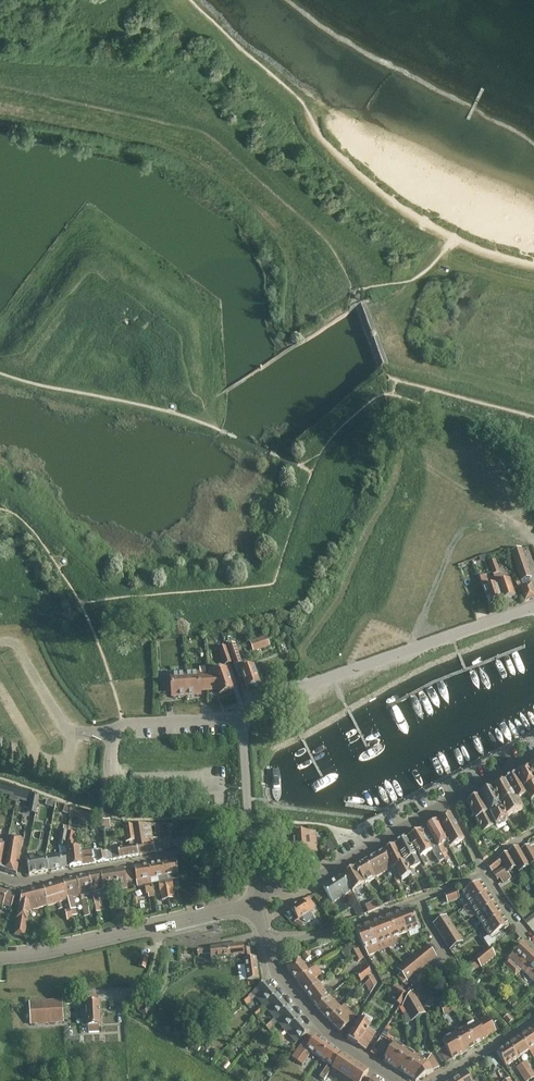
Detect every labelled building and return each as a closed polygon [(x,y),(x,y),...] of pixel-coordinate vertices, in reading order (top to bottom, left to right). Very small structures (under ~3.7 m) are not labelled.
[(521,548),(510,551),(521,581),(531,578),(521,548)] [(493,575),(496,584),(501,600),(514,596),(509,580),(500,583),(499,581),(501,580),(499,573),(495,560),(488,563),(492,575),(493,575)] [(479,577),(485,594),(489,605),(501,600),(496,584),(490,586),(486,575),(479,577)] [(523,594),(525,602),(533,599),(533,594),(530,584),(520,587),(523,594)] [(253,652),(269,647),(266,637),(250,643),(253,652)] [(246,688),(260,683),(253,665),(243,669),(241,664),(235,643),(227,646),(234,667),(235,666),(239,678),(242,677),(246,688)] [(219,649),(224,665),(231,663),(225,647),(219,649)] [(206,675),(207,691),(217,690),(219,695),(233,690),(226,669),(212,673),(212,675),(206,675)] [(207,691),(206,675),(199,676),(199,673),(184,675),(186,697),(201,696),(200,692),(207,691)] [(186,697),(184,675),(170,676),(170,678),(163,679),(164,694),(171,694),(171,698),(186,697)] [(528,799),(530,803),(533,801),(533,784),(528,771),(516,777),(528,799)] [(528,799),(516,777),(504,783),(514,800),(516,798),(518,804),(528,799)] [(514,800),(504,783),(491,790),(505,818),(506,818),(522,810),(518,804),(516,798),(514,800)] [(0,785),(0,793),(9,795),(8,800),(15,802),(16,797),(17,790),(0,785)] [(16,797),(30,801),(31,794),(17,790),(16,797)] [(495,828),(496,828),(505,823),(506,824),(509,822),(508,821),(507,821),(506,818),(505,818),(491,790),(478,797),(495,828)] [(39,795),(31,794),(30,801),(28,813),(35,815),(38,800),(38,797),(39,795)] [(495,828),(478,797),(466,804),(482,834),(491,828),(493,832),(492,832),(496,839),(501,837),(499,833),(496,828),(495,828)] [(55,802),(46,800),(45,805),(54,808),(55,802)] [(70,807),(69,814),(69,815),(77,818),(78,816),(86,819),(88,814),(70,808),(70,807)] [(444,838),(446,843),(449,848),(463,841),(449,814),(437,821),(445,838),(444,838)] [(445,851),(441,846),(446,843),(444,838),(445,838),(437,821),(425,827),(444,859),(448,857),(446,854),(445,851)] [(58,845),(59,856),(46,858),(48,871),(70,868),(65,845),(67,831),(68,826),(63,825),(62,830),(60,830),(58,845)] [(135,841),(138,855),(162,851),(160,841),(153,843),(150,825),(133,826),(135,841)] [(425,827),(407,837),(423,863),(425,862),(422,856),(431,851),(438,863),(442,861),(445,866),(448,865),(444,859),(425,827)] [(98,862),(106,861),(103,848),(91,851),(91,850),(81,852),(81,847),(74,849),(73,844),(75,833),(67,831),(65,845),(70,868),(98,862)] [(316,852),(316,847),(315,832),(294,833),(295,838),(288,838),(289,847),(295,846),(296,853),(316,852)] [(8,838),(2,870),(16,876),(18,867),(19,867),(19,866),(18,865),(19,861),(20,861),(20,860),(19,859),(23,841),(8,838)] [(410,876),(411,878),(415,876),(411,869),(420,864),(406,838),(394,846),(403,863),(404,863),(411,875),(410,876)] [(138,855),(135,841),(122,843),(123,845),(117,846),(118,849),(111,850),(113,860),(138,855)] [(402,880),(407,877),(411,885),(413,890),(416,889),(414,884),(411,878),(410,876),(411,875),(404,863),(403,863),(394,846),(382,852),(391,869),(390,869),(393,875),(398,873),(402,880)] [(520,851),(529,866),(533,863),(533,850),(531,852),(528,846),(520,851)] [(529,866),(520,851),(518,848),(499,859),(507,872),(515,868),(518,872),(529,866)] [(324,857),(330,853),(327,849),(321,852),(324,857)] [(373,878),(374,878),(390,869),(391,869),(382,852),(365,862),(373,878)] [(48,871),(46,858),(46,856),(26,860),(29,875),(48,871)] [(491,871),(501,864),(497,859),(487,867),(491,871)] [(162,864),(168,900),(174,899),(172,890),(171,880),(178,879),(176,861),(162,864)] [(373,878),(365,862),(355,868),(364,885),(375,879),(374,878),(373,878)] [(159,882),(158,878),(161,877),(162,882),(158,882),(160,892),(161,901),(168,900),(162,864),(148,866),(150,879),(151,883),(159,882)] [(146,895),(148,894),(148,898),(153,897),(151,883),(150,879),(148,866),(134,869),(136,882),(137,886),(144,885),(146,895)] [(497,880),(507,873),(503,867),(493,874),(497,880)] [(110,892),(118,891),(128,889),(127,883),(134,882),(131,868),(115,871),(107,872),(110,892)] [(352,892),(363,885),(364,885),(355,868),(342,876),(351,892),(357,902),(357,901),(352,892)] [(107,872),(88,876),(92,893),(94,905),(98,904),(96,891),(103,890),(104,893),(110,892),(107,872)] [(80,896),(81,900),(84,917),(89,916),(86,899),(84,899),(84,895),(92,893),(88,876),(76,879),(80,896)] [(351,892),(342,876),(323,888),(332,904),(346,894),(352,904),(357,902),(351,892)] [(76,879),(63,882),(68,900),(80,896),(76,879)] [(63,882),(43,888),(47,906),(68,900),(63,882)] [(464,897),(469,905),(487,893),(480,882),(461,894),(462,894),(458,896),(456,891),(455,891),(447,895),(450,903),(458,899),(459,899),(464,897)] [(47,906),(43,888),(21,894),(13,935),(24,937),(29,911),(47,906)] [(15,896),(0,890),(0,907),(2,908),(3,905),(11,908),(15,896)] [(469,905),(476,916),(494,904),(487,893),(469,905)] [(304,923),(299,920),(310,913),(309,912),(315,908),(308,898),(290,909),(298,921),(294,923),(301,928),(304,923)] [(368,913),(378,908),(373,901),(364,906),(368,913)] [(476,916),(483,927),(501,915),(494,904),(476,916)] [(419,928),(420,928),(407,909),(407,910),(399,913),(406,933),(419,928)] [(399,913),(388,917),(396,937),(406,933),(399,913)] [(490,938),(508,926),(501,915),(483,927),(489,937),(489,938),(490,938)] [(433,924),(437,931),(450,922),(446,916),(433,924)] [(396,937),(388,917),(377,922),(387,948),(398,944),(396,937)] [(377,922),(366,926),(376,952),(387,948),(377,922)] [(437,931),(441,937),(454,929),(450,922),(437,931)] [(366,926),(363,927),(354,930),(353,930),(367,956),(376,952),(366,926)] [(441,937),(445,943),(458,935),(454,929),(441,937)] [(458,935),(445,943),(449,950),(462,942),(458,935)] [(253,980),(258,980),(255,958),(250,959),(249,949),(242,950),(242,944),(210,948),(197,948),(197,955),(210,953),(210,960),(243,956),(244,966),(238,967),(239,981),(246,980),(246,981),(247,981),(248,986),(254,986),(253,980)] [(522,944),(509,958),(510,959),(508,961),(508,960),(503,964),(515,976),(521,969),(523,971),(533,959),(533,955),(522,944)] [(436,957),(427,945),(420,950),(430,962),(436,957)] [(351,953),(354,957),(355,957),(360,954),(358,950),(354,952),(352,947),(341,953),(345,960),(350,957),(349,955),(351,953)] [(475,959),(480,966),(481,967),(495,956),(488,948),(475,959)] [(415,955),(424,967),(430,962),(420,950),(415,955)] [(307,952),(302,956),(305,961),(310,957),(307,952)] [(354,957),(357,963),(363,959),(360,954),(355,957),(354,957)] [(415,955),(409,960),(418,972),(424,967),(415,955)] [(138,967),(145,969),(148,958),(141,956),(138,967)] [(286,968),(296,981),(308,972),(298,958),(286,968)] [(523,971),(533,982),(533,959),(523,971)] [(409,960),(403,965),(412,977),(418,972),(409,960)] [(470,963),(462,969),(467,976),(475,969),(470,962),(470,963)] [(412,977),(403,965),(397,970),(406,982),(412,977)] [(360,982),(363,979),(371,973),(367,966),(355,975),(360,982)] [(308,972),(296,981),(306,994),(319,984),(320,983),(317,980),(322,975),(316,967),(310,970),(308,972)] [(370,994),(376,983),(372,976),(366,979),(367,981),(364,984),(370,994)] [(263,1006),(276,995),(265,982),(252,993),(263,1006)] [(306,994),(317,1008),(328,996),(328,997),(319,984),(306,994)] [(400,1006),(407,994),(395,986),(391,992),(398,996),(394,1002),(400,1006)] [(402,1005),(405,1010),(418,1003),(412,992),(410,993),(402,1005)] [(263,1006),(274,1018),(287,1007),(276,995),(263,1006)] [(98,1032),(97,1025),(100,1025),(99,996),(81,996),(82,1026),(89,1026),(89,1032),(98,1032)] [(246,1005),(251,1001),(247,996),(242,1001),(246,1005)] [(316,1008),(328,1020),(340,1008),(328,996),(317,1008),(316,1008)] [(30,1024),(63,1022),(62,1000),(29,1002),(30,1024)] [(460,1000),(450,1004),(453,1011),(463,1007),(460,1000)] [(146,1018),(153,1009),(144,1003),(142,1006),(139,1004),(137,1006),(136,1006),(134,1008),(139,1011),(138,1012),(146,1018)] [(418,1003),(405,1010),(412,1021),(425,1014),(418,1003)] [(453,1011),(450,1004),(440,1008),(443,1015),(453,1011)] [(274,1018),(284,1031),(297,1019),(287,1007),(274,1018)] [(340,1008),(328,1020),(340,1032),(352,1020),(340,1008)] [(257,1017),(262,1013),(259,1009),(253,1013),(257,1017)] [(503,1018),(508,1024),(513,1020),(508,1014),(503,1018)] [(365,1050),(376,1034),(367,1028),(370,1024),(360,1018),(347,1039),(365,1050)] [(297,1019),(284,1031),(296,1044),(309,1032),(297,1019)] [(268,1030),(273,1026),(269,1021),(264,1026),(268,1030)] [(464,1028),(475,1047),(486,1040),(475,1022),(464,1028)] [(464,1028),(453,1035),(464,1054),(475,1047),(464,1028)] [(528,1051),(532,1058),(533,1057),(533,1034),(531,1030),(519,1037),(528,1051)] [(279,1043),(284,1038),(280,1034),(275,1038),(279,1043)] [(464,1054),(453,1035),(441,1042),(445,1048),(452,1060),(464,1054)] [(319,1058),(328,1046),(314,1036),(307,1046),(302,1042),(291,1057),(301,1065),(310,1052),(319,1058)] [(519,1037),(508,1045),(517,1059),(528,1051),(519,1037)] [(383,1061),(394,1068),(405,1049),(394,1042),(383,1061)] [(505,1067),(517,1059),(508,1045),(496,1053),(505,1067)] [(328,1046),(319,1058),(328,1064),(319,1077),(324,1080),(332,1069),(338,1073),(348,1058),(342,1054),(342,1055),(328,1046)] [(446,1064),(452,1060),(445,1048),(438,1052),(446,1064)] [(394,1068),(405,1075),(416,1056),(405,1049),(394,1068)] [(431,1054),(426,1062),(427,1063),(432,1072),(433,1071),(439,1068),(431,1054)] [(426,1062),(416,1056),(405,1075),(414,1080),(417,1080),(432,1072),(427,1063),(426,1062)] [(363,1078),(368,1071),(348,1058),(338,1073),(349,1080),(361,1080),(363,1078)] [(525,1061),(521,1064),(531,1079),(533,1076),(533,1074),(525,1061)] [(531,1079),(521,1064),(515,1068),(524,1080),(527,1080),(531,1079)] [(450,1080),(471,1080),(465,1072),(450,1080)]
